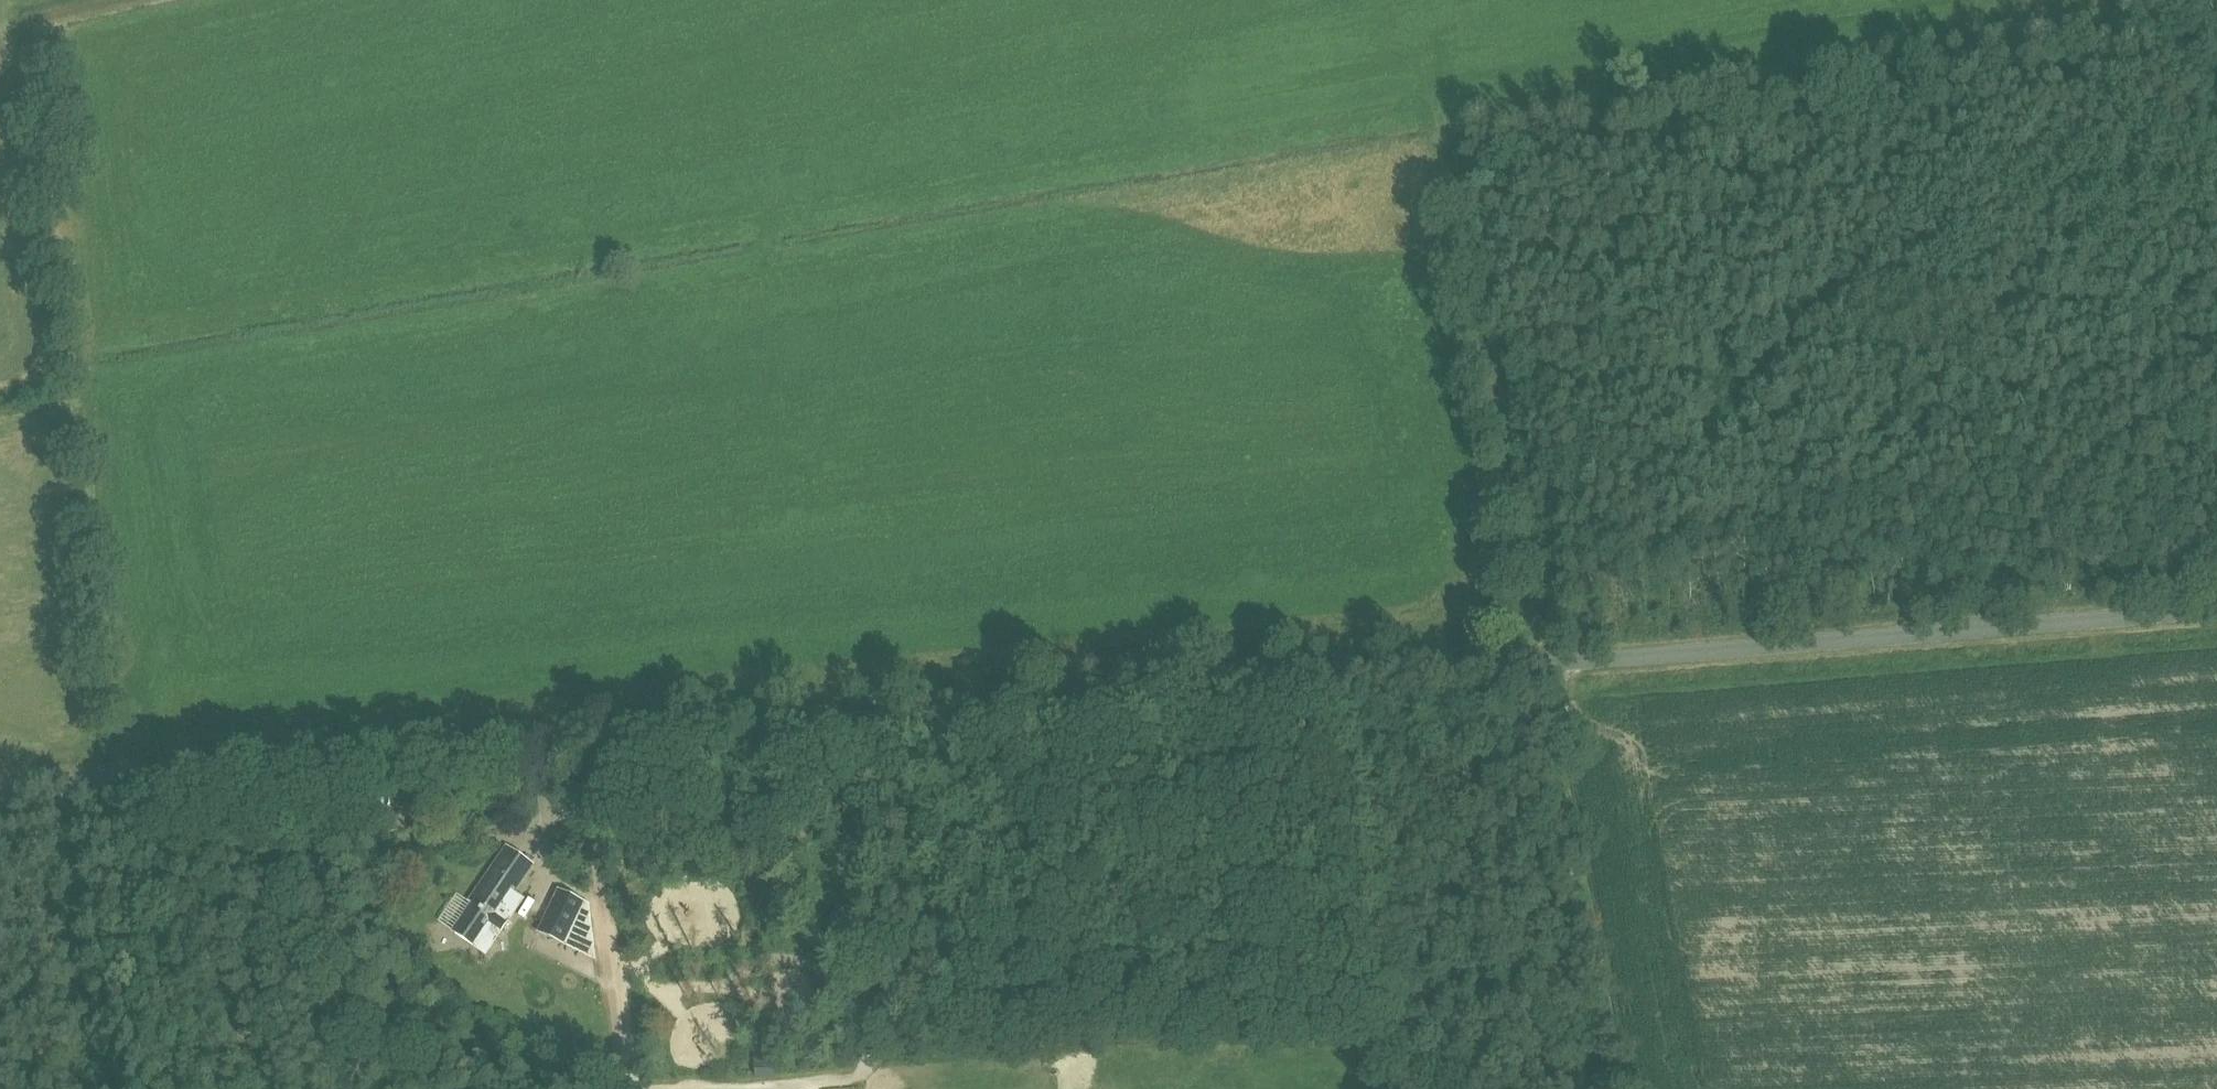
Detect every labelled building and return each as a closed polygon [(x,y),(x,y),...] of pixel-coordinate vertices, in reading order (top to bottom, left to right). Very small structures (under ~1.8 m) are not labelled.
[(526,829),(529,816),(517,812),(514,826),(526,829)] [(519,906),(513,902),(517,895),(513,893),(533,864),(506,847),(470,901),(473,903),(453,932),(486,954),(519,906)] [(559,889),(538,933),(596,961),(589,905),(559,889)]
